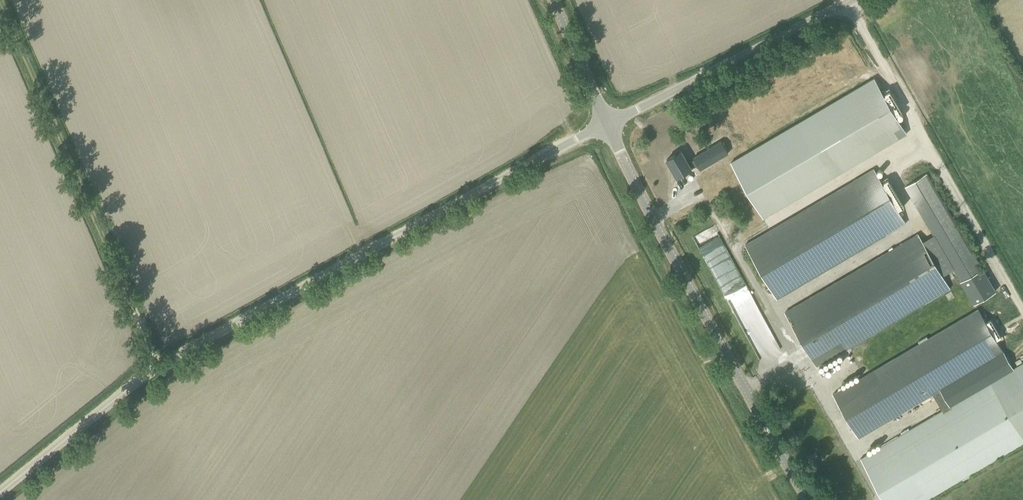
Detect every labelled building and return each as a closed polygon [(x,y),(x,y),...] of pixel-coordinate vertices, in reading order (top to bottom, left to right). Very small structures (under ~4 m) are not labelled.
[(763,217),(906,133),(894,111),(899,108),(891,94),(886,97),(874,77),(730,162),(763,217)] [(695,158),(688,162),(681,151),(667,159),(677,176),(691,168),(698,164),(704,174),(715,168),(704,150),(694,156),(695,158)] [(745,244),(777,298),(885,235),(906,223),(874,168),(853,180),(853,181),(745,244)] [(816,366),(925,302),(925,303),(950,288),(942,275),(954,268),(974,303),(995,291),(926,174),(905,186),(934,234),(922,241),(918,233),(892,248),(893,248),(784,312),(816,366)] [(695,234),(700,250),(709,247),(710,249),(720,246),(715,229),(695,234)] [(934,393),(944,410),(861,458),(885,499),(907,499),(923,491),(928,498),(961,479),(962,480),(970,476),(969,474),(1022,443),(1022,363),(1014,368),(978,308),(833,394),(858,437),(934,393)]
